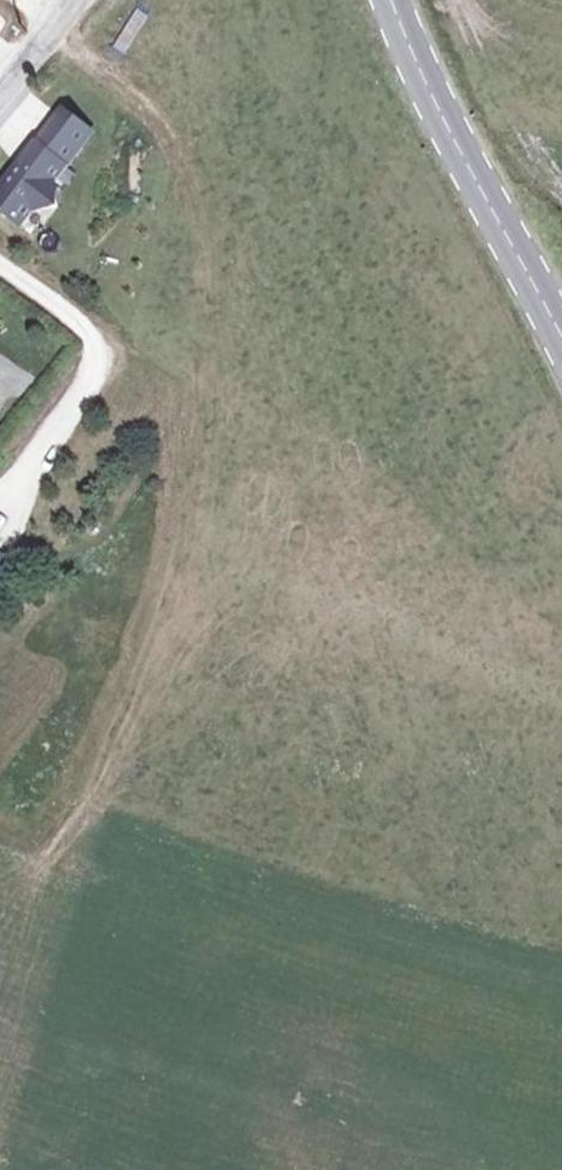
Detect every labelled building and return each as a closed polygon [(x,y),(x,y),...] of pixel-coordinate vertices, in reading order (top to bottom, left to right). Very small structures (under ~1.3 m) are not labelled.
[(109,44),(140,14),(129,3),(98,33),(109,44)] [(38,145),(0,194),(0,208),(22,225),(34,211),(59,208),(56,183),(93,135),(64,112),(38,145)]
